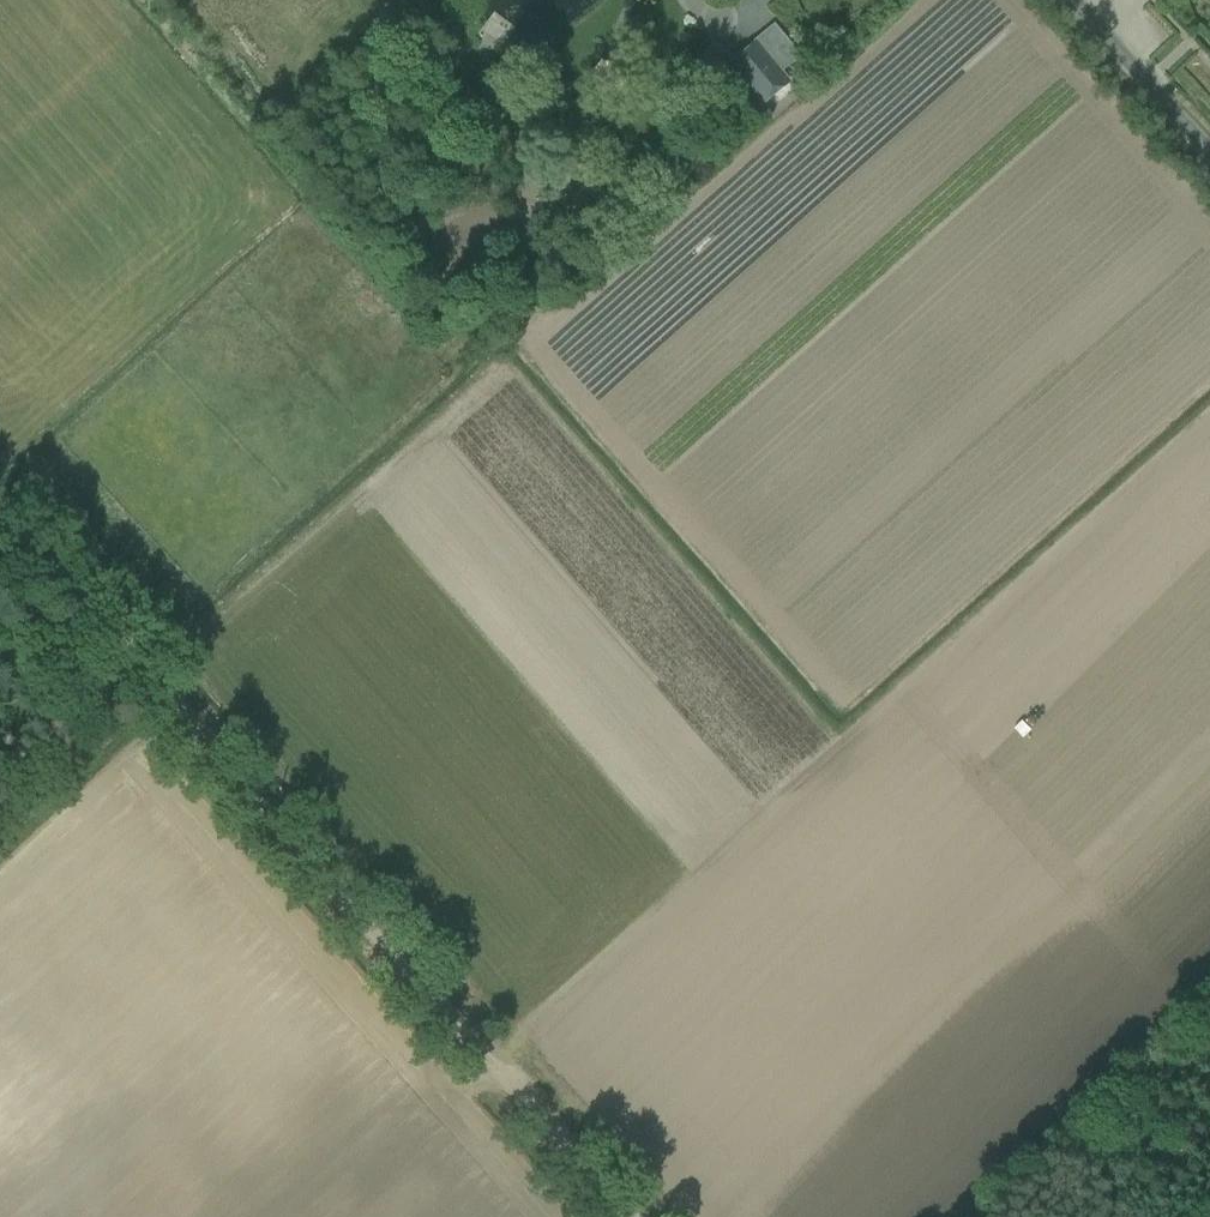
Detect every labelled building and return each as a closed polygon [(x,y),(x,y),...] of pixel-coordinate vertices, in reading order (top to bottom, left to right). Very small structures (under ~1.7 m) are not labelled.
[(774,24),(726,63),(760,107),(790,82),(782,72),(800,57),(774,24)]
